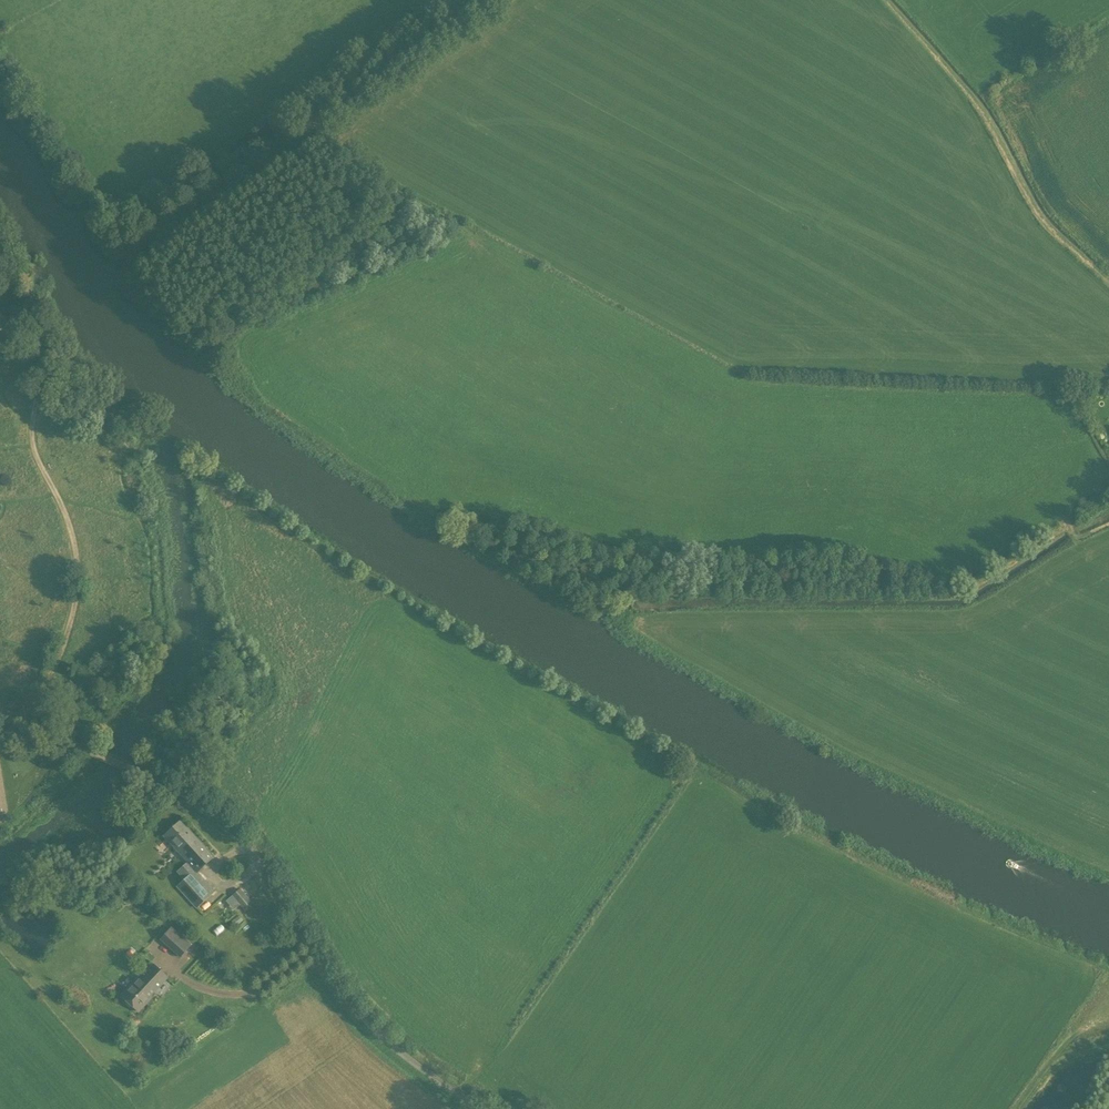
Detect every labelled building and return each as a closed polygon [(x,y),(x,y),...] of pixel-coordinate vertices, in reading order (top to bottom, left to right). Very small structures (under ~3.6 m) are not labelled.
[(214,891),(197,872),(214,857),(180,820),(162,836),(174,848),(188,864),(178,873),(185,880),(176,888),(188,901),(186,903),(193,910),(214,891)] [(244,910),(252,903),(240,889),(232,896),(244,910)] [(171,927),(159,940),(180,959),(191,946),(171,927)] [(139,976),(120,996),(138,1013),(152,999),(150,997),(168,978),(153,964),(140,977),(139,976)]
